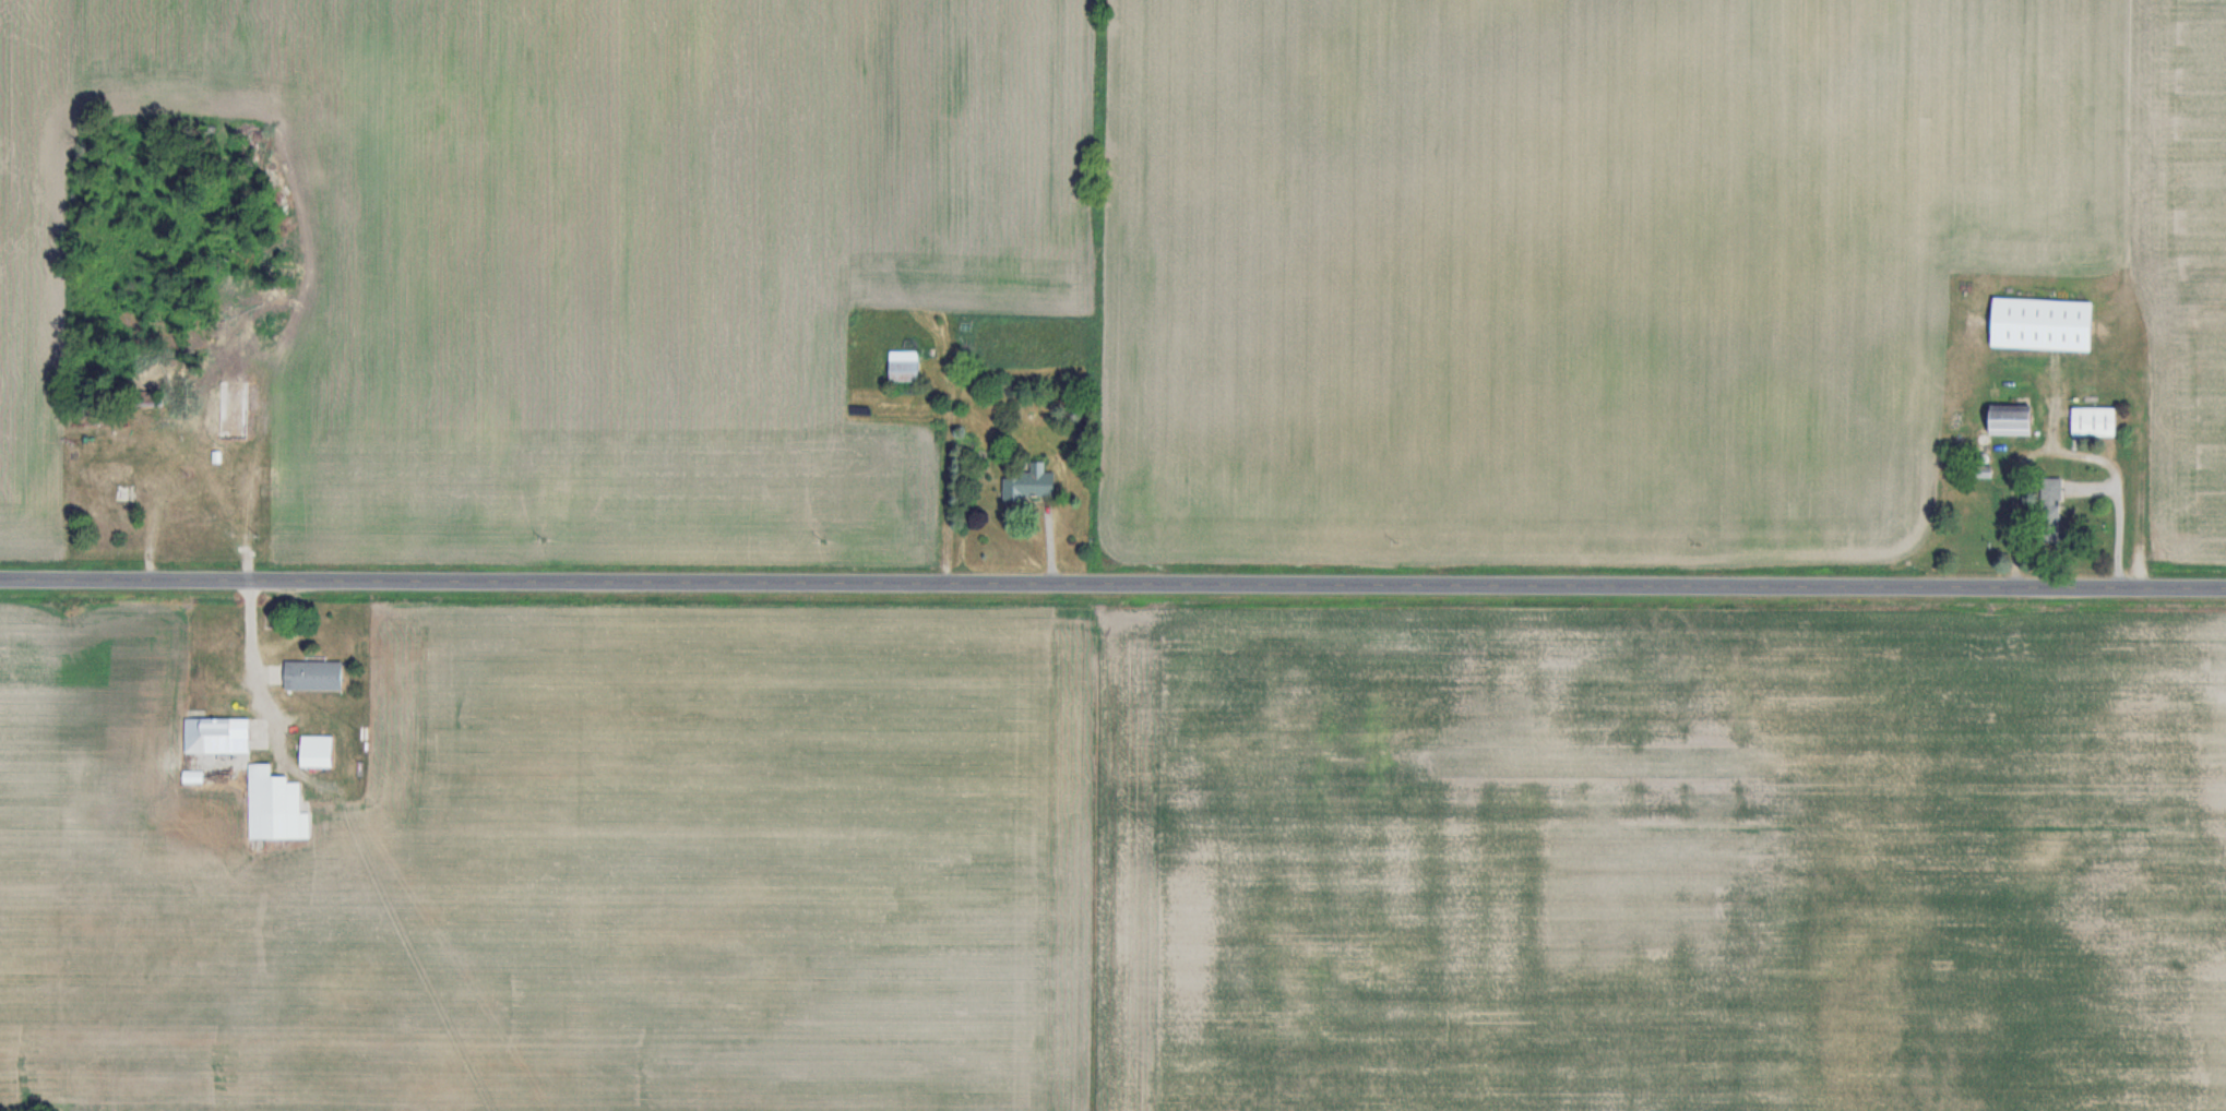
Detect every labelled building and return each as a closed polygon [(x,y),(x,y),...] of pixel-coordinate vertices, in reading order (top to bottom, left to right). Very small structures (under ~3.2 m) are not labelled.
[(886,381),(920,381),(920,351),(886,351),(886,381)] [(220,381),(220,441),(244,441),(244,381),(220,381)] [(2031,406),(1981,406),(1981,435),(2031,435),(2031,406)] [(2114,436),(2114,408),(2069,408),(2069,436),(2114,436)] [(1042,462),(1027,462),(1027,473),(1001,473),(1001,500),(1051,500),(1051,472),(1042,472),(1042,462)] [(2037,532),(2059,533),(2061,478),(2039,477),(2037,532)] [(131,485),(87,485),(86,511),(102,511),(102,501),(131,501),(131,485)] [(339,662),(281,661),(281,690),(339,690),(339,662)] [(183,718),(183,754),(247,754),(247,718),(183,718)] [(297,768),(331,768),(331,736),(297,736),(297,768)] [(248,764),(248,840),(308,840),(308,812),(298,812),(298,782),(285,782),(285,776),(267,776),(267,764),(248,764)]
